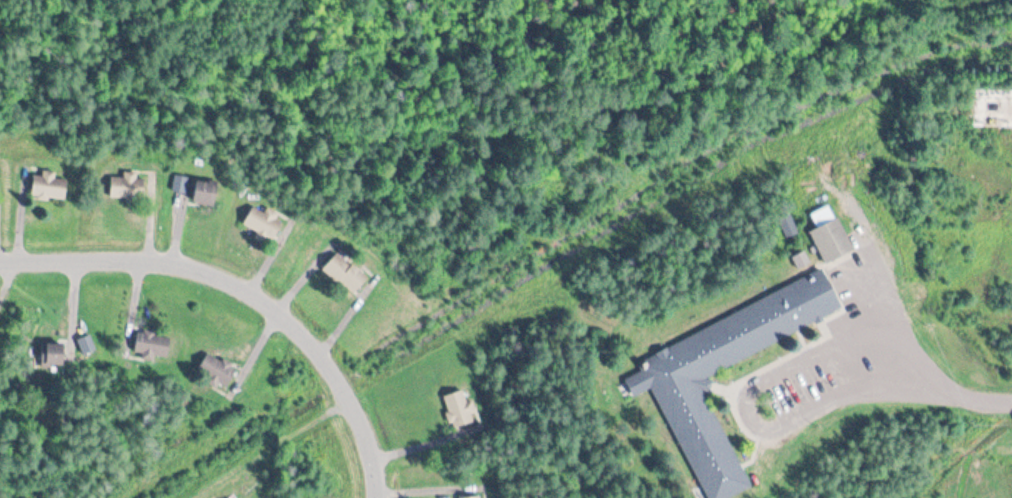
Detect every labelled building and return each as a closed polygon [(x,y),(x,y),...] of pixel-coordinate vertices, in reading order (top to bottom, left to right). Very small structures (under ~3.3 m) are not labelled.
[(976,89),(1011,89),(1011,124),(976,124),(976,89)] [(56,173),(33,173),(33,199),(67,199),(67,179),(56,179),(56,173)] [(138,174),(111,174),(111,197),(146,197),(146,178),(138,178),(138,174)] [(172,190),(189,196),(194,180),(177,174),(172,190)] [(217,182),(196,180),(194,201),(215,203),(217,182)] [(284,224),(253,207),(243,225),(274,242),(284,224)] [(785,234),(778,217),(789,212),(797,229),(785,234)] [(825,261),(809,229),(837,216),(853,248),(825,261)] [(353,295),(369,278),(339,252),(324,268),(353,295)] [(698,377),(840,304),(820,265),(637,358),(641,367),(626,374),(634,391),(650,382),(709,497),(724,497),(753,483),(698,377)] [(171,337),(139,330),(134,352),(167,359),(171,337)] [(82,352),(95,350),(93,336),(80,338),(82,352)] [(45,365),(65,365),(65,343),(45,343),(45,365)] [(226,389),(237,367),(207,352),(196,374),(226,389)] [(452,428),(478,421),(472,398),(467,399),(465,389),(443,395),(452,428)]
